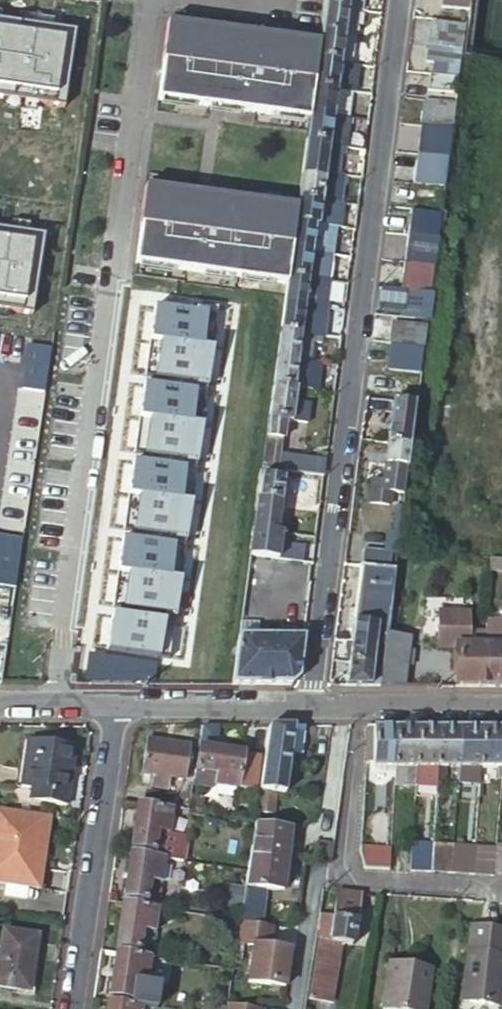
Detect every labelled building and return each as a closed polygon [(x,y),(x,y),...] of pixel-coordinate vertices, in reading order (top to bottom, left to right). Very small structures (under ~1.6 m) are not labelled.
[(324,7),(348,10),(350,0),(325,0),(324,7)] [(365,0),(350,0),(348,10),(359,12),(364,12),(365,0)] [(465,13),(467,0),(441,0),(440,10),(465,13)] [(348,10),(324,7),(320,35),(344,38),(348,10)] [(348,10),(344,38),(356,40),(359,12),(348,10)] [(61,109),(72,32),(0,22),(0,100),(61,109)] [(316,62),(319,44),(166,23),(161,62),(162,62),(156,100),(308,122),(309,116),(312,88),(316,62)] [(427,46),(461,50),(463,31),(430,26),(427,46)] [(341,66),(344,38),(320,35),(319,44),(316,62),(341,66)] [(356,40),(344,38),(341,66),(352,67),(356,40)] [(461,50),(427,46),(427,48),(409,46),(408,62),(425,64),(425,65),(429,66),(458,69),(460,56),(461,50)] [(337,92),(341,66),(316,62),(312,88),(337,92)] [(352,67),(341,66),(337,92),(351,94),(354,94),(358,68),(352,67)] [(458,69),(429,66),(427,77),(457,81),(458,69)] [(454,98),(457,82),(427,78),(425,95),(454,98)] [(333,119),(337,92),(312,88),(309,116),(333,119)] [(351,94),(337,92),(333,119),(347,121),(351,94)] [(453,107),(421,103),(418,127),(450,131),(453,107)] [(333,119),(309,116),(308,122),(305,144),(329,147),(333,119)] [(347,121),(333,119),(329,147),(341,149),(346,149),(349,121),(347,121)] [(446,161),(450,131),(418,127),(414,157),(446,161)] [(329,147),(305,144),(301,172),(325,176),(328,153),(329,147)] [(328,153),(325,176),(337,177),(339,155),(328,153)] [(443,187),(446,161),(414,157),(414,162),(406,161),(404,178),(412,179),(411,184),(415,184),(443,187)] [(301,172),(297,200),(321,203),(325,176),(301,172)] [(325,176),(321,203),(333,205),(337,177),(325,176)] [(441,203),(443,187),(415,184),(413,200),(441,203)] [(293,226),(296,209),(207,196),(143,187),(137,226),(138,226),(133,266),(285,287),(286,278),(289,252),(291,241),(293,226)] [(296,209),(293,226),(315,229),(318,229),(321,203),(297,200),(296,209)] [(321,203),(318,229),(329,231),(336,232),(339,205),(333,205),(321,203)] [(436,242),(439,217),(408,214),(405,238),(436,242)] [(315,229),(293,226),(291,241),(289,252),(311,255),(325,257),(331,258),(336,232),(329,231),(318,229),(315,229)] [(29,316),(41,236),(0,230),(0,312),(29,316)] [(436,242),(405,238),(402,265),(407,265),(432,268),(436,242)] [(311,255),(289,252),(286,278),(308,281),(311,255)] [(325,257),(311,255),(308,281),(328,283),(331,258),(325,257)] [(407,265),(402,265),(398,291),(429,295),(432,268),(407,265)] [(308,281),(286,278),(285,287),(282,305),(304,308),(308,281)] [(324,311),(328,283),(308,281),(304,308),(324,311)] [(427,313),(429,297),(401,293),(399,310),(410,311),(427,313)] [(166,661),(216,309),(188,304),(187,313),(153,308),(143,378),(177,383),(176,390),(142,385),(132,455),(166,459),(165,467),(131,462),(121,532),(155,537),(154,544),(120,539),(110,609),(144,614),(143,621),(109,617),(103,652),(166,661)] [(304,308),(282,305),(278,334),(300,337),(304,308)] [(304,308),(300,337),(312,338),(321,339),(324,311),(304,308)] [(410,311),(408,321),(425,324),(427,313),(410,311)] [(392,325),(389,347),(422,352),(425,329),(392,325)] [(278,334),(275,359),(296,362),(300,337),(278,334)] [(300,337),(296,362),(309,364),(311,345),(312,338),(300,337)] [(321,339),(312,338),(311,345),(320,346),(321,339)] [(18,389),(40,393),(47,348),(24,345),(18,389)] [(419,377),(422,354),(377,348),(376,361),(402,365),(402,370),(413,372),(413,376),(419,377)] [(309,364),(296,362),(275,359),(271,386),(293,389),(295,390),(316,392),(320,365),(309,364)] [(295,390),(293,389),(271,386),(260,468),(276,470),(278,455),(283,423),(290,424),(295,390)] [(414,405),(364,399),(362,412),(389,416),(386,445),(409,448),(414,405)] [(404,487),(409,448),(386,445),(381,485),(371,483),(368,506),(388,508),(391,486),(404,487)] [(278,455),(276,470),(284,471),(323,477),(323,476),(297,472),(297,467),(291,466),(292,459),(299,460),(299,458),(278,455)] [(323,476),(325,462),(299,458),(299,460),(292,459),(291,466),(297,467),(297,472),(323,476)] [(276,470),(260,468),(248,557),(276,561),(280,534),(276,533),(284,471),(276,470)] [(388,553),(360,550),(359,565),(387,568),(388,553)] [(485,569),(501,571),(501,560),(485,558),(485,569)] [(387,619),(393,572),(360,568),(353,623),(378,626),(379,618),(387,619)] [(9,606),(0,605),(0,615),(7,616),(9,606)] [(484,640),(484,635),(472,635),(472,640),(467,640),(467,634),(467,614),(437,613),(436,648),(454,648),(484,648),(484,640)] [(385,637),(385,635),(387,619),(379,618),(378,626),(353,623),(350,644),(377,647),(379,636),(385,637)] [(484,640),(492,640),(492,647),(501,648),(501,621),(484,621),(484,635),(484,640)] [(380,686),(402,686),(407,638),(385,635),(385,637),(380,686)] [(237,637),(230,686),(290,686),(297,678),(303,637),(237,637)] [(501,687),(501,648),(492,647),(492,640),(484,640),(484,648),(483,687),(501,687)] [(377,647),(350,644),(348,663),(380,667),(380,660),(376,660),(377,647)] [(454,687),(483,687),(484,648),(454,648),(454,687)] [(345,686),(372,686),(374,672),(379,673),(380,667),(348,663),(345,686)] [(290,725),(266,725),(263,747),(289,748),(289,746),(299,747),(302,727),(290,725)] [(394,725),(365,725),(364,757),(370,757),(370,763),(393,763),(394,725)] [(415,726),(394,725),(393,763),(392,784),(413,784),(415,726)] [(436,726),(415,726),(413,784),(434,785),(434,781),(436,726)] [(457,726),(436,726),(434,781),(442,781),(443,763),(457,763),(457,726)] [(479,726),(457,726),(457,763),(456,781),(477,782),(478,764),(479,726)] [(479,726),(478,764),(494,763),(494,770),(501,769),(501,728),(501,726),(479,726)] [(145,739),(140,772),(150,773),(149,786),(166,789),(168,776),(182,778),(186,745),(145,739)] [(21,787),(29,788),(41,790),(39,802),(65,806),(73,746),(26,741),(21,787)] [(258,755),(196,746),(191,780),(253,790),(258,755)] [(289,748),(263,747),(260,769),(285,769),(289,748)] [(257,789),(273,789),(282,789),(285,769),(260,769),(257,789)] [(41,790),(29,788),(27,800),(39,802),(41,790)] [(144,789),(142,804),(169,808),(171,793),(144,789)] [(257,789),(254,809),(270,811),(273,789),(257,789)] [(142,804),(136,803),(129,847),(151,850),(150,856),(164,858),(183,860),(186,834),(168,831),(171,808),(169,808),(142,804)] [(36,888),(40,867),(33,866),(36,841),(43,842),(47,816),(0,809),(0,882),(36,888)] [(258,925),(263,888),(277,890),(284,845),(289,846),(292,827),(252,821),(239,906),(237,922),(255,925),(258,925)] [(431,845),(410,844),(408,872),(430,874),(431,845)] [(431,845),(430,874),(450,875),(452,846),(431,845)] [(501,875),(501,845),(494,845),(494,848),(491,877),(499,878),(499,875),(501,875)] [(452,846),(450,875),(471,876),(473,847),(452,846)] [(387,848),(359,847),(359,849),(362,867),(365,870),(386,871),(387,848)] [(471,876),(491,877),(494,848),(473,847),(471,876)] [(150,856),(128,852),(121,897),(145,900),(148,880),(160,882),(164,858),(150,856)] [(388,871),(400,872),(401,856),(389,855),(388,871)] [(148,880),(145,900),(157,902),(160,882),(148,880)] [(329,915),(319,914),(314,946),(313,963),(308,999),(327,1002),(336,942),(350,944),(357,893),(333,891),(329,915)] [(156,908),(120,903),(114,947),(138,950),(139,941),(151,942),(156,908)] [(217,967),(230,969),(231,963),(237,919),(224,917),(217,967)] [(246,984),(281,988),(286,951),(266,948),(269,928),(237,923),(235,944),(251,946),(246,984)] [(465,950),(501,954),(501,928),(468,924),(465,950)] [(0,931),(0,986),(27,990),(35,935),(0,930),(0,931)] [(459,1000),(497,1005),(501,960),(501,954),(465,950),(459,1000)] [(147,957),(113,952),(106,996),(154,1003),(157,983),(143,980),(147,957)] [(380,1008),(421,1008),(427,967),(387,961),(380,1008)]
